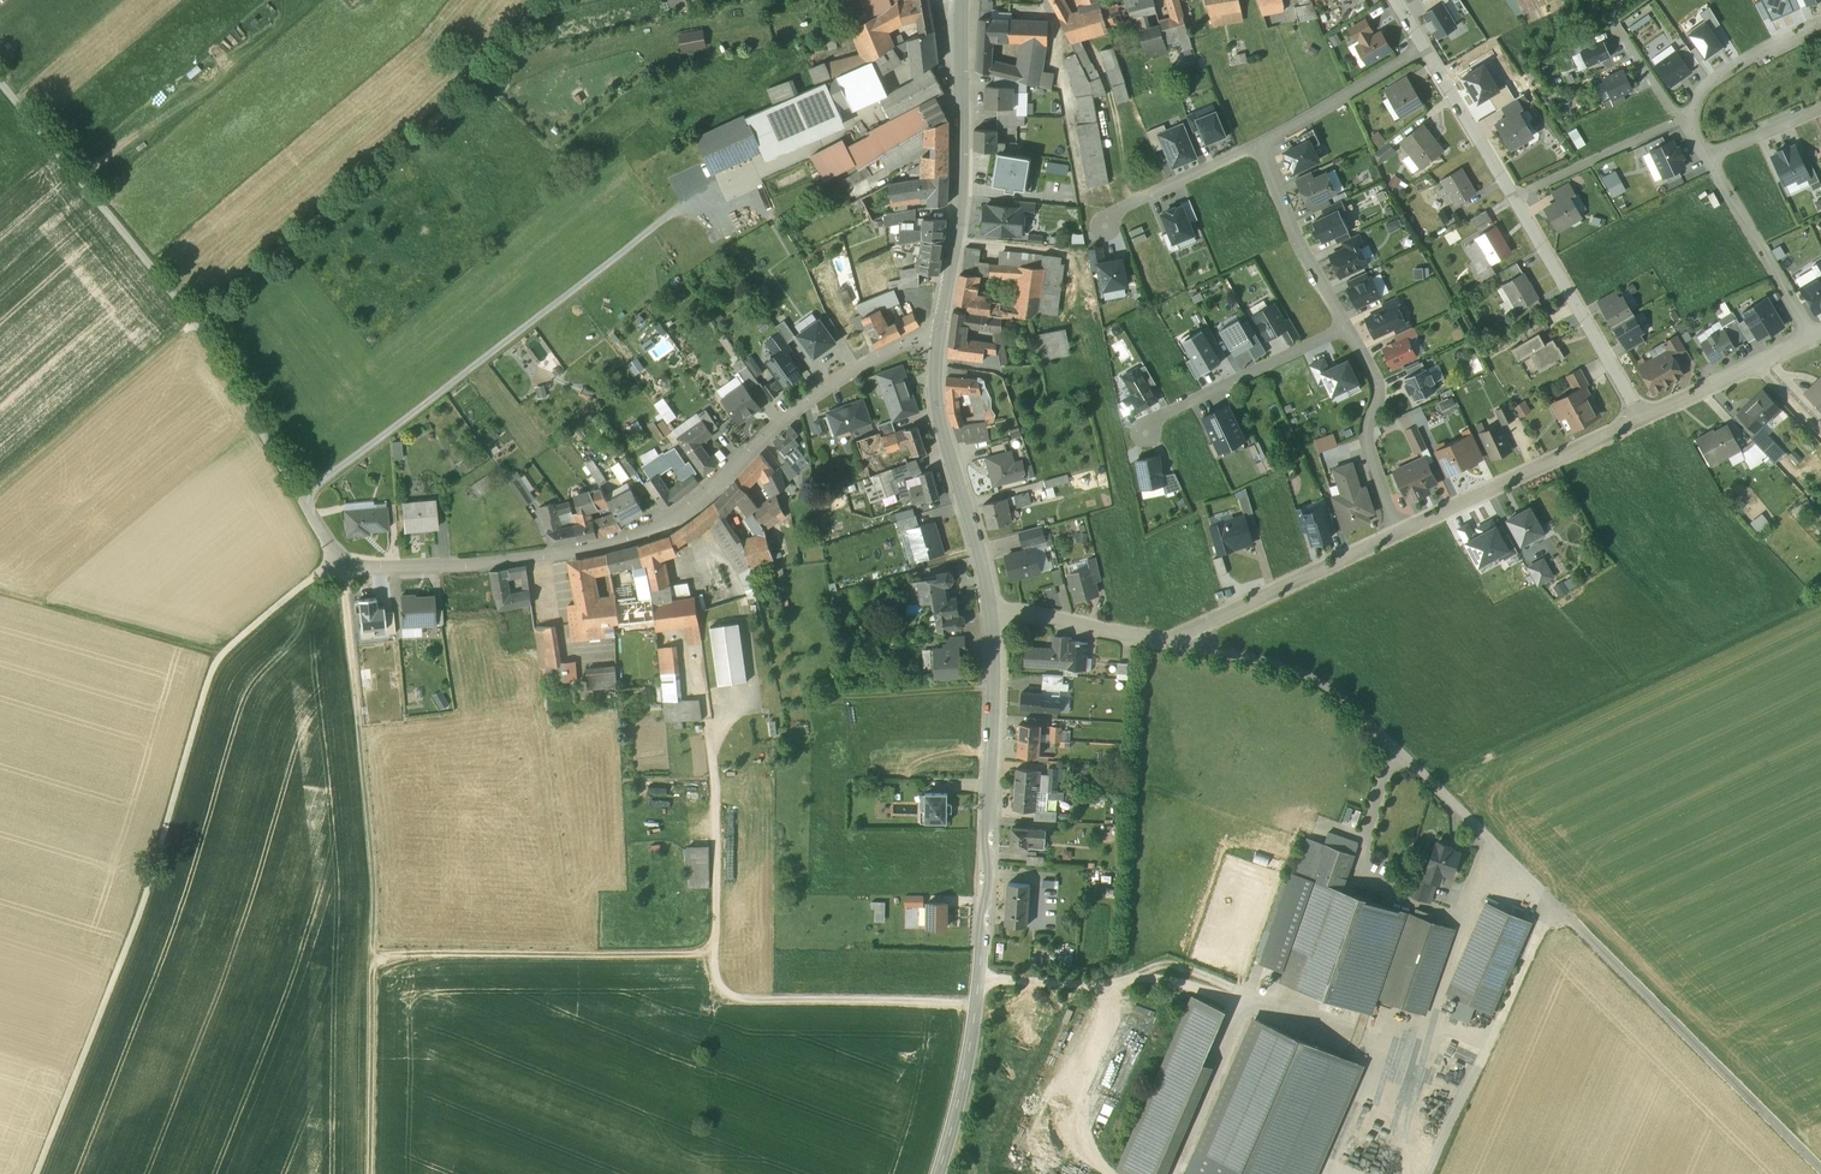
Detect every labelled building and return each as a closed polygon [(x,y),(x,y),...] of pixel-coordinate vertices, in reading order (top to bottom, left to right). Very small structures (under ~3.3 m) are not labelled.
[(669,3),(672,16),(707,8),(705,0),(680,0),(669,3)] [(864,11),(872,8),(875,16),(882,13),(891,7),(889,0),(861,0),(864,11)] [(898,1),(897,2),(898,3),(902,22),(917,18),(918,26),(933,24),(932,16),(929,0),(902,0),(898,1)] [(1060,19),(1070,15),(1061,0),(1050,0),(1060,19)] [(1126,3),(1131,19),(1146,15),(1143,0),(1140,0),(1135,1),(1126,3)] [(1146,15),(1156,13),(1153,0),(1143,0),(1146,15)] [(1173,18),(1183,16),(1179,1),(1178,0),(1167,0),(1173,18)] [(1209,16),(1218,15),(1241,11),(1239,0),(1205,0),(1209,16)] [(1300,6),(1295,7),(1298,22),(1318,18),(1311,2),(1311,0),(1298,0),(1300,6)] [(1428,12),(1442,4),(1449,0),(1420,0),(1428,12)] [(1517,18),(1552,0),(1505,0),(1517,18)] [(1761,0),(1755,3),(1762,19),(1769,16),(1770,18),(1788,10),(1790,13),(1794,11),(1789,0),(1760,0),(1761,0)] [(1800,8),(1796,0),(1789,0),(1794,11),(1800,8)] [(1085,4),(1078,6),(1080,13),(1101,7),(1099,1),(1085,4)] [(1282,2),(1259,7),(1262,15),(1285,10),(1284,9),(1284,10),(1282,2)] [(898,3),(883,14),(886,26),(902,22),(898,3)] [(1125,3),(1102,11),(1108,31),(1109,33),(1133,25),(1131,19),(1126,3),(1125,3)] [(1433,30),(1438,38),(1455,27),(1442,4),(1428,12),(1424,15),(1429,22),(1427,23),(1432,31),(1433,30)] [(1080,13),(1070,15),(1060,19),(1070,42),(1080,40),(1108,31),(1102,11),(1101,7),(1080,13)] [(1705,19),(1712,29),(1720,24),(1709,7),(1700,13),(1705,19)] [(872,8),(864,11),(867,18),(875,16),(872,8)] [(882,13),(875,16),(862,23),(868,37),(859,41),(867,62),(894,46),(886,26),(883,14),(882,13)] [(1218,15),(1209,16),(1212,26),(1220,24),(1218,15)] [(1173,18),(1159,22),(1160,26),(1165,44),(1180,39),(1183,51),(1192,48),(1183,16),(1173,18)] [(1009,21),(978,19),(977,59),(987,62),(988,40),(1008,41),(1009,21)] [(1712,29),(1705,19),(1686,32),(1696,46),(1704,58),(1706,60),(1724,47),(1712,29)] [(1365,20),(1350,29),(1356,40),(1369,32),(1371,31),(1365,20)] [(1044,22),(1009,21),(1008,41),(1022,41),(1022,43),(1043,44),(1044,22)] [(933,24),(918,26),(920,34),(934,30),(933,24)] [(1160,26),(1139,31),(1139,32),(1144,48),(1144,49),(1147,58),(1167,52),(1165,44),(1160,26)] [(678,31),(680,50),(706,47),(704,29),(678,31)] [(934,30),(920,34),(908,40),(913,77),(931,66),(938,62),(934,30)] [(1369,32),(1358,38),(1362,43),(1357,47),(1367,64),(1390,51),(1379,33),(1372,37),(1369,32)] [(1672,39),(1678,49),(1686,44),(1680,34),(1672,39)] [(1576,53),(1595,44),(1592,37),(1573,46),(1576,53)] [(1070,42),(1071,44),(1076,53),(1091,86),(1093,96),(1093,97),(1106,95),(1099,77),(1096,71),(1095,72),(1091,63),(1080,40),(1070,42)] [(1587,67),(1611,55),(1604,40),(1595,44),(1580,52),(1587,67)] [(1043,44),(1022,43),(1019,69),(1017,81),(1027,83),(1038,85),(1050,89),(1053,73),(1049,72),(1053,44),(1043,44)] [(1071,44),(1065,47),(1069,56),(1076,53),(1071,44)] [(1686,44),(1677,51),(1689,68),(1698,62),(1690,50),(1686,44)] [(1690,50),(1698,62),(1704,58),(1696,46),(1690,50)] [(892,48),(879,57),(886,69),(900,60),(892,48)] [(1114,48),(1100,51),(1112,86),(1125,84),(1114,48)] [(1689,68),(1677,51),(1657,65),(1671,85),(1691,71),(1689,68)] [(758,53),(746,55),(747,63),(760,61),(758,53)] [(1069,56),(1064,58),(1080,99),(1093,96),(1091,86),(1076,53),(1069,56)] [(886,69),(879,57),(872,60),(878,74),(886,69)] [(987,62),(977,59),(976,70),(987,73),(993,75),(1017,81),(1019,69),(987,62)] [(872,60),(837,77),(848,99),(883,83),(878,74),(872,60)] [(812,80),(829,75),(825,62),(808,67),(812,80)] [(1498,90),(1483,65),(1463,78),(1478,103),(1488,96),(1498,90)] [(931,66),(913,77),(915,80),(880,100),(892,121),(919,106),(935,97),(944,92),(931,66)] [(1604,80),(1612,98),(1623,93),(1632,90),(1623,71),(1604,80)] [(1017,81),(993,75),(993,87),(1013,88),(1013,92),(1027,93),(1027,83),(1017,81)] [(848,99),(837,77),(828,81),(841,110),(851,105),(848,99)] [(1406,77),(1393,85),(1397,92),(1389,97),(1401,117),(1422,104),(1406,77)] [(790,80),(768,89),(773,104),(779,102),(795,95),(796,95),(790,80)] [(1594,83),(1600,100),(1609,96),(1603,80),(1594,83)] [(773,104),(744,115),(745,116),(762,151),(843,114),(841,110),(828,81),(796,95),(795,95),(779,102),(773,104)] [(1125,84),(1112,86),(1117,103),(1130,99),(1128,95),(1126,84),(1125,84)] [(1502,108),(1515,100),(1506,85),(1498,90),(1488,96),(1497,110),(1502,108)] [(993,87),(985,87),(985,108),(997,108),(1013,108),(1013,92),(1013,88),(993,87)] [(1626,100),(1623,93),(1604,102),(1607,109),(1626,100)] [(1093,96),(1080,99),(1084,118),(1079,118),(1080,124),(1097,122),(1098,122),(1093,97),(1093,96)] [(935,97),(919,106),(931,128),(938,125),(949,122),(935,97)] [(1515,100),(1502,108),(1508,118),(1515,113),(1515,114),(1518,112),(1523,109),(1516,99),(1515,100)] [(1216,110),(1214,104),(1194,112),(1196,118),(1216,110)] [(892,121),(869,134),(869,135),(870,136),(855,145),(847,149),(855,164),(859,170),(866,166),(879,158),(919,134),(924,131),(931,128),(919,106),(892,121)] [(1196,118),(1195,119),(1200,130),(1206,145),(1207,144),(1226,136),(1226,137),(1227,136),(1216,110),(1196,118)] [(1196,118),(1194,112),(1186,115),(1193,132),(1200,130),(1195,119),(1196,118)] [(1508,118),(1496,125),(1511,149),(1523,142),(1521,139),(1531,133),(1518,112),(1515,114),(1515,113),(1508,118)] [(1015,115),(997,115),(997,124),(1017,125),(1017,126),(1024,126),(1024,116),(1015,115)] [(745,116),(698,137),(714,173),(762,151),(745,116)] [(931,128),(924,131),(919,134),(879,158),(885,168),(920,147),(925,147),(933,146),(948,146),(949,122),(938,125),(931,128)] [(1080,124),(1076,125),(1088,188),(1108,184),(1097,122),(1080,124)] [(1155,152),(1165,148),(1160,134),(1167,131),(1165,125),(1146,132),(1155,152)] [(1184,125),(1167,131),(1160,134),(1165,148),(1172,168),(1197,158),(1184,125)] [(1421,126),(1401,141),(1420,167),(1438,153),(1426,136),(1428,134),(1421,126)] [(1313,129),(1296,139),(1299,146),(1309,141),(1312,147),(1320,144),(1313,129)] [(997,130),(974,130),(974,149),(991,152),(997,153),(997,143),(997,130)] [(1378,131),(1371,136),(1378,146),(1385,140),(1378,131)] [(1652,150),(1666,144),(1663,136),(1643,145),(1646,153),(1652,150)] [(824,180),(855,164),(847,149),(842,139),(811,155),(824,180)] [(1299,146),(1285,153),(1288,159),(1286,160),(1289,166),(1291,165),(1294,172),(1318,160),(1312,147),(1309,141),(1299,146)] [(1652,150),(1664,176),(1665,175),(1678,169),(1684,166),(1681,159),(1684,157),(1679,146),(1676,148),(1673,141),(1666,144),(1652,150)] [(1005,143),(997,143),(997,153),(1005,154),(1005,143)] [(1016,143),(1005,143),(1005,154),(1016,156),(1016,147),(1016,143)] [(1387,143),(1373,154),(1377,165),(1394,152),(1387,143)] [(948,146),(933,146),(933,150),(933,157),(948,157),(948,146)] [(1779,153),(1773,156),(1786,184),(1797,178),(1798,182),(1806,178),(1809,177),(1804,165),(1794,146),(1787,149),(1786,147),(1778,151),(1779,153)] [(1005,154),(997,153),(992,187),(1006,189),(1006,191),(1014,192),(1015,190),(1026,192),(1032,158),(1023,157),(1016,156),(1005,154)] [(677,165),(678,171),(675,172),(677,176),(679,174),(683,178),(688,180),(693,180),(698,178),(701,174),(703,169),(703,164),(701,159),(697,156),(692,154),(687,154),(682,157),(679,161),(677,165)] [(933,157),(922,157),(922,175),(922,176),(922,177),(931,176),(949,176),(948,157),(933,157)] [(879,158),(866,166),(872,176),(885,168),(879,158)] [(1820,185),(1810,162),(1804,165),(1809,177),(1806,178),(1812,190),(1820,185)] [(919,164),(910,170),(910,180),(913,180),(920,178),(922,178),(922,177),(922,176),(922,175),(919,175),(919,164)] [(1068,167),(1048,164),(1047,172),(1067,175),(1068,167)] [(836,185),(842,193),(872,176),(866,166),(859,170),(836,185)] [(1475,193),(1461,168),(1440,180),(1449,194),(1452,201),(1455,205),(1475,193)] [(1681,176),(1678,169),(1665,175),(1668,182),(1681,176)] [(1311,172),(1296,179),(1299,186),(1315,179),(1314,179),(1311,172)] [(1615,196),(1625,190),(1614,172),(1604,178),(1615,196)] [(1326,173),(1314,179),(1315,179),(1299,186),(1301,190),(1305,192),(1306,191),(1308,195),(1306,198),(1310,205),(1310,204),(1327,197),(1335,193),(1326,173)] [(931,176),(922,178),(920,178),(922,196),(922,197),(931,197),(930,207),(947,204),(949,176),(931,176)] [(922,196),(920,178),(913,180),(914,197),(922,196)] [(910,180),(888,184),(891,197),(893,196),(894,199),(914,197),(913,180),(910,180)] [(1568,186),(1553,194),(1558,203),(1568,197),(1569,198),(1574,195),(1568,186)] [(1449,194),(1444,197),(1447,204),(1452,201),(1449,194)] [(1327,197),(1310,204),(1310,205),(1314,213),(1321,209),(1331,205),(1327,197)] [(1558,203),(1546,210),(1548,214),(1549,213),(1551,217),(1558,229),(1571,222),(1570,219),(1578,215),(1579,217),(1580,216),(1569,198),(1568,197),(1558,203)] [(1331,205),(1321,209),(1325,217),(1338,211),(1338,212),(1345,209),(1341,200),(1331,205)] [(1035,203),(1014,201),(1013,208),(1014,208),(1023,209),(1023,213),(1034,214),(1035,203)] [(1182,208),(1188,223),(1197,220),(1190,202),(1181,205),(1182,208)] [(1013,208),(994,206),(994,207),(985,206),(982,232),(991,233),(1011,235),(1011,234),(1021,235),(1024,233),(1024,227),(1022,224),(1023,213),(1023,209),(1014,208),(1013,208)] [(1174,242),(1193,235),(1188,223),(1182,208),(1164,216),(1174,242)] [(915,210),(902,212),(885,216),(887,225),(902,222),(915,222),(915,210)] [(1325,217),(1313,222),(1316,229),(1313,230),(1316,237),(1319,236),(1322,242),(1334,236),(1347,230),(1338,212),(1338,211),(1325,217)] [(1486,211),(1471,219),(1476,228),(1491,219),(1486,211)] [(1578,215),(1570,219),(1571,222),(1574,227),(1582,222),(1579,217),(1578,215)] [(946,220),(923,220),(922,233),(922,240),(924,240),(944,240),(946,220)] [(915,222),(902,222),(902,232),(904,233),(904,232),(904,231),(914,233),(915,222)] [(1129,231),(1133,243),(1146,238),(1142,226),(1129,231)] [(1495,227),(1475,239),(1476,241),(1490,264),(1490,265),(1490,264),(1510,253),(1495,227)] [(1347,230),(1334,236),(1337,244),(1342,242),(1350,238),(1347,230)] [(904,231),(904,232),(904,233),(903,243),(904,243),(910,242),(914,242),(916,241),(922,240),(922,233),(914,233),(904,231)] [(1170,234),(1163,237),(1170,252),(1177,249),(1170,234)] [(1350,238),(1342,242),(1345,249),(1357,243),(1360,249),(1365,246),(1359,234),(1350,238)] [(1042,236),(1028,235),(1028,243),(1042,245),(1042,236)] [(1084,238),(1072,237),(1071,248),(1083,249),(1084,238)] [(944,240),(924,240),(920,265),(916,265),(916,268),(915,272),(919,273),(939,276),(944,240)] [(914,242),(910,242),(904,243),(903,243),(903,250),(915,250),(916,241),(914,242)] [(1490,264),(1476,241),(1471,244),(1470,243),(1467,245),(1467,246),(1465,247),(1479,269),(1479,270),(1490,264)] [(1345,249),(1330,256),(1340,277),(1367,264),(1360,249),(1357,243),(1345,249)] [(1103,247),(1088,250),(1092,271),(1099,270),(1098,264),(1106,262),(1103,247)] [(978,249),(966,248),(964,267),(973,267),(972,276),(976,276),(977,276),(978,249)] [(1106,262),(1098,264),(1099,270),(1103,290),(1127,286),(1122,259),(1106,262)] [(1517,263),(1505,270),(1509,277),(1521,270),(1517,263)] [(1812,267),(1817,278),(1820,276),(1820,263),(1812,267)] [(1000,265),(990,264),(990,276),(1002,276),(1000,265)] [(1490,264),(1479,270),(1479,269),(1476,271),(1483,283),(1497,275),(1490,264),(1490,265),(1490,264)] [(1021,266),(1000,265),(1002,276),(1019,278),(1021,266)] [(1046,268),(1021,266),(1019,278),(1018,288),(1043,291),(1046,268)] [(973,267),(964,267),(962,275),(972,276),(973,267)] [(916,268),(900,272),(902,281),(900,281),(888,284),(890,292),(894,291),(894,292),(920,287),(919,273),(915,272),(916,268)] [(1366,272),(1347,282),(1350,288),(1369,279),(1366,272)] [(1523,273),(1502,285),(1517,310),(1538,298),(1523,273)] [(985,300),(972,297),(976,276),(972,276),(962,275),(960,275),(954,304),(967,306),(966,311),(982,314),(985,300)] [(1815,313),(1820,310),(1820,276),(1817,278),(1801,288),(1815,313)] [(1350,288),(1348,289),(1357,307),(1380,297),(1371,278),(1369,279),(1350,288)] [(875,294),(885,290),(881,280),(871,285),(875,294)] [(1043,291),(1018,288),(1015,305),(1014,317),(1030,317),(1040,310),(1043,291)] [(1614,291),(1598,301),(1602,308),(1618,298),(1614,291)] [(893,292),(860,305),(865,318),(878,312),(894,305),(898,303),(893,292)] [(1602,308),(1601,308),(1612,326),(1632,314),(1622,296),(1618,298),(1602,308)] [(1397,297),(1382,304),(1385,310),(1394,306),(1400,304),(1397,297)] [(1784,325),(1767,298),(1743,313),(1746,319),(1757,337),(1759,340),(1784,325)] [(1015,305),(985,300),(982,314),(996,316),(1014,317),(1015,305)] [(900,308),(898,303),(894,305),(901,321),(906,318),(900,308)] [(1273,305),(1254,316),(1258,323),(1262,331),(1263,330),(1268,339),(1273,336),(1275,332),(1274,331),(1278,329),(1280,332),(1287,328),(1283,322),(1273,305)] [(1385,310),(1366,319),(1374,338),(1393,329),(1403,324),(1402,324),(1394,306),(1385,310)] [(964,313),(953,311),(950,338),(961,339),(961,338),(964,339),(966,327),(979,328),(983,316),(982,316),(982,315),(964,314),(964,313)] [(878,312),(865,318),(869,326),(881,319),(878,312)] [(1632,314),(1612,326),(1622,344),(1623,344),(1639,334),(1643,332),(1632,314)] [(901,321),(888,327),(894,339),(919,327),(919,325),(913,315),(906,318),(901,321)] [(1000,318),(983,316),(979,328),(1001,330),(1000,318)] [(830,318),(822,324),(831,336),(838,332),(830,318)] [(881,319),(869,326),(879,346),(894,339),(888,327),(883,318),(881,319)] [(1289,318),(1283,322),(1287,328),(1280,332),(1287,344),(1300,337),(1289,318)] [(1543,319),(1522,331),(1527,339),(1538,333),(1538,334),(1548,328),(1543,319)] [(1725,330),(1734,345),(1746,338),(1738,324),(1735,319),(1723,327),(1725,330)] [(1746,319),(1738,324),(1746,338),(1749,342),(1757,337),(1746,319)] [(820,320),(798,335),(814,358),(822,352),(823,353),(828,349),(827,348),(835,342),(831,336),(822,324),(820,320)] [(1248,336),(1239,320),(1219,331),(1234,357),(1249,349),(1254,346),(1248,336)] [(784,321),(776,327),(780,333),(787,344),(796,338),(784,321)] [(1403,324),(1393,329),(1397,335),(1407,330),(1411,328),(1408,321),(1402,324),(1403,324)] [(1216,341),(1208,327),(1202,331),(1210,344),(1216,341)] [(1414,327),(1407,331),(1410,337),(1411,337),(1417,334),(1414,327)] [(654,362),(677,346),(665,329),(642,345),(654,362)] [(1065,329),(1035,334),(1040,360),(1070,355),(1065,329)] [(1713,362),(1736,348),(1734,345),(1725,330),(1717,335),(1716,333),(1708,337),(1709,339),(1702,344),(1713,362)] [(1210,344),(1202,331),(1183,342),(1192,359),(1201,374),(1221,363),(1210,344)] [(1397,335),(1396,336),(1399,342),(1407,338),(1410,337),(1407,331),(1397,335)] [(1266,353),(1254,332),(1248,336),(1254,346),(1249,349),(1255,360),(1266,353)] [(780,333),(766,343),(776,356),(784,351),(786,354),(792,350),(787,344),(780,333)] [(1527,339),(1511,349),(1518,361),(1528,355),(1539,372),(1564,357),(1553,338),(1544,344),(1538,334),(1538,333),(1527,339)] [(1639,334),(1623,344),(1627,351),(1644,342),(1639,334)] [(1677,335),(1662,344),(1666,350),(1667,349),(1672,357),(1686,349),(1677,335)] [(961,339),(950,338),(949,345),(983,351),(985,343),(964,339),(961,338),(961,339)] [(1399,342),(1383,350),(1392,368),(1416,357),(1407,338),(1399,342)] [(1666,350),(1638,367),(1639,370),(1638,373),(1641,378),(1644,379),(1652,392),(1682,374),(1672,357),(1667,349),(1666,350)] [(786,354),(784,351),(776,356),(767,362),(784,387),(801,375),(786,354)] [(634,374),(643,369),(637,358),(628,363),(634,374)] [(1202,376),(1201,374),(1192,359),(1186,362),(1196,380),(1202,376)] [(1324,360),(1309,366),(1317,385),(1326,382),(1322,373),(1328,370),(1324,360)] [(1328,370),(1322,373),(1326,382),(1332,395),(1346,388),(1349,395),(1360,389),(1348,361),(1328,370)] [(1422,362),(1406,370),(1409,376),(1425,368),(1422,362)] [(1156,384),(1145,365),(1138,369),(1149,388),(1156,384)] [(759,384),(747,367),(739,372),(751,389),(759,384)] [(901,367),(877,375),(884,396),(888,395),(896,419),(917,412),(901,367)] [(964,376),(965,369),(948,367),(947,374),(964,376)] [(1138,369),(1138,368),(1123,376),(1134,394),(1124,400),(1131,412),(1133,414),(1157,400),(1149,388),(1138,369)] [(1409,376),(1404,378),(1408,385),(1405,386),(1409,395),(1412,393),(1415,401),(1436,391),(1432,384),(1435,382),(1431,373),(1428,375),(1425,368),(1409,376)] [(1578,369),(1565,376),(1573,391),(1584,385),(1585,386),(1588,384),(1578,369)] [(976,379),(946,377),(946,391),(957,392),(968,392),(979,392),(976,379)] [(777,394),(769,383),(762,388),(770,399),(777,394)] [(1807,396),(1820,411),(1820,383),(1807,396)] [(1573,391),(1550,404),(1567,433),(1597,416),(1586,398),(1590,396),(1585,386),(1584,385),(1573,391)] [(745,387),(725,402),(739,423),(760,408),(745,387)] [(1763,390),(1739,413),(1756,431),(1780,408),(1763,390)] [(957,392),(946,391),(948,412),(958,411),(957,392)] [(979,392),(968,392),(975,423),(986,421),(980,392),(979,392)] [(1438,402),(1442,413),(1458,407),(1454,396),(1438,402)] [(862,400),(827,413),(836,436),(870,423),(862,400)] [(1124,400),(1118,404),(1121,418),(1131,412),(1124,400)] [(676,421),(664,401),(654,407),(663,422),(655,427),(656,429),(651,432),(658,444),(666,439),(672,436),(666,427),(676,421)] [(1524,403),(1515,408),(1522,419),(1531,414),(1524,403)] [(1421,405),(1410,410),(1417,426),(1428,421),(1421,405)] [(1507,405),(1496,410),(1503,424),(1514,419),(1507,405)] [(1220,452),(1244,440),(1228,406),(1204,417),(1215,442),(1220,452)] [(718,428),(705,410),(698,416),(702,421),(703,421),(711,432),(718,428)] [(958,411),(948,412),(952,426),(960,425),(958,411)] [(822,419),(814,422),(819,435),(827,433),(822,419)] [(638,421),(626,426),(630,434),(641,429),(638,421)] [(709,458),(700,445),(705,441),(704,440),(712,434),(711,432),(703,421),(702,421),(678,439),(703,474),(718,464),(712,456),(709,458)] [(892,421),(878,426),(880,433),(882,438),(895,433),(892,421)] [(975,423),(960,425),(952,426),(957,442),(964,441),(965,443),(989,440),(986,421),(975,423)] [(1727,422),(1697,438),(1711,465),(1728,456),(1728,454),(1740,447),(1727,422)] [(1499,425),(1480,434),(1491,458),(1510,449),(1499,425)] [(919,426),(895,433),(899,445),(900,449),(912,445),(915,454),(927,451),(919,426)] [(1417,426),(1406,432),(1416,451),(1426,446),(1417,426)] [(790,427),(774,441),(780,448),(781,449),(793,439),(797,435),(790,427)] [(1775,444),(1763,431),(1753,440),(1766,453),(1775,444)] [(895,433),(882,438),(886,449),(899,445),(895,433)] [(1333,434),(1314,441),(1318,453),(1337,447),(1333,434)] [(1473,436),(1437,453),(1447,474),(1459,468),(1458,467),(1473,460),(1474,461),(1483,457),(1473,436)] [(793,439),(781,449),(780,448),(776,451),(786,463),(790,467),(791,467),(803,456),(796,448),(799,445),(793,439)] [(401,442),(391,443),(393,460),(402,459),(401,442)] [(1008,442),(991,447),(993,455),(1011,450),(1008,442)] [(1220,452),(1215,442),(1209,445),(1215,458),(1222,455),(1220,452)] [(1740,447),(1728,454),(1728,456),(1733,465),(1746,459),(1742,452),(1743,452),(1740,447)] [(683,482),(694,475),(697,473),(689,462),(686,465),(675,448),(664,455),(663,453),(659,456),(645,465),(642,467),(650,480),(659,474),(659,475),(672,467),(683,482)] [(1757,464),(1749,448),(1743,452),(1742,452),(1746,459),(1750,467),(1757,464)] [(640,458),(645,465),(659,456),(654,449),(640,458)] [(993,455),(986,457),(993,486),(1026,477),(1023,466),(1016,468),(1011,450),(993,455)] [(718,452),(712,456),(718,464),(724,459),(718,452)] [(1800,461),(1793,453),(1788,457),(1795,465),(1800,461)] [(768,465),(760,455),(736,480),(743,488),(758,473),(764,481),(773,474),(768,465)] [(474,456),(456,467),(460,474),(478,463),(474,456)] [(1159,456),(1136,460),(1142,489),(1163,485),(1164,484),(1162,476),(1162,473),(1162,472),(1161,469),(1162,469),(1161,468),(1159,456)] [(625,458),(618,462),(630,478),(636,473),(625,458)] [(916,460),(907,464),(908,464),(912,475),(921,471),(916,460)] [(606,482),(592,462),(585,466),(599,485),(606,482)] [(786,463),(780,468),(785,485),(797,474),(791,467),(790,467),(786,463)] [(1352,463),(1333,469),(1338,485),(1341,484),(1345,494),(1361,489),(1358,481),(1359,481),(1358,481),(1356,476),(1357,476),(1356,476),(1352,463)] [(893,469),(892,470),(895,479),(896,481),(912,475),(908,464),(893,469)] [(1416,465),(1407,469),(1406,467),(1394,472),(1408,502),(1422,496),(1420,491),(1436,484),(1426,464),(1417,468),(1416,465)] [(530,470),(537,481),(543,477),(536,466),(530,470)] [(773,474),(764,481),(772,496),(786,489),(785,485),(780,468),(773,474)] [(892,470),(872,478),(874,485),(867,488),(872,503),(894,494),(889,481),(895,479),(892,470)] [(939,497),(931,471),(920,475),(923,486),(928,501),(939,497)] [(524,506),(534,500),(515,472),(505,478),(524,506)] [(1175,473),(1162,476),(1164,484),(1163,485),(1165,494),(1182,489),(1175,473)] [(659,475),(659,474),(650,480),(644,484),(662,510),(676,501),(670,491),(659,475)] [(1068,474),(1045,480),(1047,487),(1070,481),(1068,474)] [(488,475),(467,488),(473,498),(494,484),(488,475)] [(694,475),(683,482),(670,491),(676,501),(699,482),(694,475)] [(736,480),(717,500),(727,510),(732,503),(737,503),(743,511),(754,503),(743,488),(736,480)] [(904,481),(897,483),(905,504),(912,501),(904,481)] [(923,486),(911,490),(915,505),(928,501),(923,486)] [(1345,494),(1332,498),(1343,530),(1360,525),(1358,518),(1374,513),(1366,487),(1361,489),(1345,494)] [(601,490),(591,493),(598,508),(610,505),(609,503),(601,490)] [(631,491),(609,503),(610,505),(615,513),(621,524),(643,512),(631,491)] [(1029,492),(1015,496),(1018,507),(1032,503),(1029,492)] [(591,493),(576,496),(580,513),(590,510),(598,508),(591,493)] [(1247,494),(1238,497),(1242,511),(1251,508),(1247,494)] [(776,497),(758,507),(753,512),(761,525),(782,512),(776,497)] [(1006,498),(984,504),(990,528),(1011,522),(1010,519),(1012,519),(1006,498)] [(727,510),(717,500),(715,502),(723,514),(727,510)] [(569,502),(560,504),(551,507),(553,515),(554,515),(557,514),(571,510),(569,502)] [(715,502),(693,520),(700,531),(715,520),(739,558),(740,559),(747,556),(744,545),(743,545),(742,542),(723,514),(715,502)] [(396,503),(385,504),(385,508),(387,508),(388,523),(397,523),(396,503)] [(436,506),(420,507),(419,503),(403,504),(405,531),(438,529),(436,506)] [(754,503),(743,511),(747,516),(745,519),(756,537),(765,534),(763,529),(763,528),(761,525),(753,512),(758,507),(754,503)] [(1333,522),(1328,507),(1322,509),(1326,523),(1333,522)] [(385,508),(346,511),(348,536),(362,535),(362,532),(388,530),(388,523),(387,508),(385,508)] [(1307,508),(1296,511),(1302,531),(1309,529),(1304,515),(1308,513),(1307,508)] [(1530,508),(1508,520),(1521,544),(1543,532),(1530,508)] [(1308,513),(1304,515),(1309,529),(1313,544),(1331,538),(1326,523),(1322,509),(1308,513)] [(594,521),(592,521),(590,510),(580,513),(574,514),(576,525),(574,525),(575,527),(577,540),(598,537),(598,536),(607,534),(605,524),(595,526),(594,521)] [(1750,522),(1757,531),(1770,522),(1763,512),(1750,522)] [(615,513),(603,518),(605,524),(607,534),(623,529),(621,524),(615,513)] [(1244,513),(1209,524),(1218,554),(1234,549),(1233,547),(1253,541),(1244,513)] [(562,531),(557,514),(554,515),(553,515),(543,518),(551,546),(565,544),(573,542),(569,529),(562,531)] [(916,516),(898,521),(901,533),(910,531),(910,530),(920,527),(916,516)] [(693,520),(671,536),(672,537),(680,564),(692,560),(686,542),(688,541),(692,538),(700,531),(693,520)] [(1457,530),(1466,545),(1495,529),(1491,521),(1474,530),(1476,532),(1473,534),(1468,525),(1457,530)] [(920,527),(910,530),(910,531),(919,562),(945,554),(936,522),(920,527)] [(1040,526),(1020,531),(1024,547),(1045,541),(1040,526)] [(575,527),(569,529),(573,542),(577,540),(575,527)] [(1501,557),(1508,553),(1500,538),(1495,529),(1466,545),(1479,569),(1501,557)] [(756,537),(742,542),(743,545),(744,545),(747,556),(750,567),(773,560),(765,534),(756,537)] [(1503,561),(1518,553),(1507,534),(1500,538),(1508,553),(1501,557),(1503,561)] [(672,537),(639,547),(644,562),(645,564),(646,564),(649,563),(648,566),(649,571),(664,568),(662,558),(677,554),(672,537)] [(639,547),(615,553),(620,568),(636,564),(644,562),(639,547)] [(1033,549),(1006,556),(1012,579),(1039,571),(1033,549)] [(615,553),(606,555),(610,571),(620,568),(615,553)] [(606,555),(580,560),(582,575),(592,574),(610,571),(606,555)] [(1222,556),(1214,558),(1219,574),(1227,572),(1222,556)] [(1096,557),(1087,560),(1089,568),(1091,568),(1094,580),(1101,578),(1096,557)] [(1543,560),(1529,567),(1538,584),(1552,576),(1543,560)] [(647,569),(646,564),(645,564),(644,562),(636,564),(640,593),(641,597),(652,596),(647,569)] [(526,567),(508,569),(510,578),(522,576),(527,576),(526,567)] [(664,568),(649,571),(653,589),(668,586),(664,568)] [(1060,568),(1051,570),(1053,584),(1063,583),(1060,568)] [(1089,568),(1070,574),(1072,581),(1070,584),(1071,587),(1074,589),(1077,599),(1097,593),(1094,580),(1091,568),(1089,568)] [(508,569),(490,572),(494,591),(497,599),(503,598),(503,596),(508,595),(505,578),(510,578),(508,569)] [(940,574),(936,579),(920,582),(924,603),(934,601),(950,599),(948,585),(950,584),(954,580),(953,576),(948,572),(940,574)] [(582,575),(572,577),(578,607),(583,607),(598,605),(592,574),(582,575)] [(1572,578),(1555,589),(1559,596),(1577,585),(1572,578)] [(920,582),(911,583),(914,604),(924,603),(920,582)] [(687,583),(671,585),(673,601),(691,599),(691,598),(688,583),(687,583)] [(668,586),(653,589),(654,594),(653,603),(673,601),(671,585),(668,586)] [(887,589),(880,594),(884,600),(891,594),(887,589)] [(508,595),(503,596),(503,598),(505,609),(531,605),(529,592),(508,595)] [(640,593),(615,596),(616,603),(619,623),(655,619),(654,603),(653,603),(652,596),(641,597),(640,593)] [(435,597),(414,598),(414,596),(401,596),(402,613),(401,613),(401,616),(402,616),(402,627),(437,625),(436,611),(435,597)] [(1224,597),(1216,599),(1219,607),(1226,604),(1224,597)] [(361,630),(386,628),(384,612),(383,607),(378,607),(377,598),(358,600),(361,630)] [(673,601),(654,603),(655,619),(656,630),(685,626),(699,624),(695,598),(691,599),(673,601)] [(950,599),(934,601),(935,605),(931,606),(933,615),(936,614),(937,620),(949,618),(958,616),(955,598),(950,599)] [(598,605),(583,607),(585,627),(619,623),(616,603),(611,604),(598,605)] [(578,609),(569,610),(571,628),(585,627),(583,607),(578,607),(578,609)] [(443,610),(436,611),(437,625),(444,624),(444,619),(443,610)] [(386,634),(395,633),(393,611),(384,612),(386,628),(386,634)] [(933,615),(927,616),(930,633),(939,631),(937,620),(936,614),(933,615)] [(958,616),(949,618),(951,629),(963,628),(964,625),(963,618),(960,616),(958,616)] [(949,618),(937,620),(939,631),(951,629),(949,618)] [(739,623),(710,627),(718,686),(747,682),(739,623)] [(699,624),(685,626),(687,643),(701,641),(699,624)] [(555,626),(535,629),(541,668),(557,666),(557,665),(561,665),(555,626)] [(585,627),(571,628),(572,641),(588,639),(585,627)] [(963,637),(948,638),(948,649),(959,648),(959,649),(964,649),(963,637)] [(1070,637),(1054,637),(1053,649),(1068,650),(1069,641),(1070,641),(1070,637)] [(1089,642),(1070,641),(1069,641),(1068,650),(1067,668),(1087,669),(1089,642)] [(673,647),(658,649),(663,702),(681,701),(673,647)] [(1053,649),(1026,647),(1024,665),(1067,668),(1068,650),(1053,649)] [(948,649),(935,650),(936,666),(932,668),(933,673),(936,674),(936,677),(960,676),(959,649),(959,648),(948,649)] [(1129,663),(1118,662),(1117,679),(1128,679),(1129,663)] [(574,663),(565,664),(565,678),(568,677),(568,681),(575,681),(574,663)] [(561,665),(557,665),(557,666),(557,678),(565,678),(565,664),(561,665)] [(616,668),(587,670),(588,690),(617,687),(616,668)] [(1063,677),(1042,675),(1041,690),(1061,691),(1068,692),(1069,684),(1063,683),(1063,677)] [(440,690),(432,694),(439,708),(448,704),(440,690)] [(1022,692),(1021,709),(1059,712),(1061,691),(1041,690),(1041,693),(1022,692)] [(681,701),(663,702),(665,722),(674,722),(682,721),(702,720),(699,700),(681,701)] [(1041,724),(1020,723),(1019,739),(1040,740),(1041,724)] [(1051,726),(1050,740),(1070,741),(1070,730),(1062,730),(1062,727),(1051,726)] [(1040,740),(1019,739),(1018,755),(1039,756),(1040,740)] [(1058,768),(1049,767),(1048,791),(1057,791),(1058,776),(1058,768)] [(1038,771),(1016,769),(1015,789),(1036,790),(1037,790),(1038,771)] [(1036,790),(1015,789),(1013,809),(1035,811),(1035,810),(1036,790)] [(1037,790),(1036,790),(1035,810),(1046,811),(1047,798),(1048,791),(1037,790)] [(1057,791),(1048,791),(1047,798),(1063,799),(1064,792),(1057,791)] [(948,793),(925,793),(925,812),(928,812),(928,823),(947,823),(947,812),(950,812),(951,803),(947,803),(948,793)] [(1046,811),(1035,810),(1035,811),(1034,820),(1056,821),(1056,811),(1046,811)] [(1045,829),(1012,827),(1011,844),(1044,847),(1045,829)] [(1324,845),(1353,855),(1357,842),(1328,832),(1324,845)] [(1324,845),(1309,840),(1297,875),(1316,882),(1340,890),(1353,855),(1324,845)] [(1438,845),(1436,844),(1428,866),(1427,865),(1423,876),(1423,877),(1434,881),(1439,883),(1443,872),(1452,876),(1460,853),(1450,849),(1451,847),(1439,842),(1438,845)] [(709,847),(687,847),(688,881),(709,880),(709,847)] [(1027,864),(1043,864),(1044,856),(1027,855),(1027,864)] [(1253,860),(1265,865),(1267,860),(1255,855),(1253,860)] [(1423,876),(1416,873),(1415,874),(1419,876),(1412,895),(1427,900),(1434,881),(1423,877),(1423,876)] [(1030,882),(1009,881),(1007,924),(1028,925),(1030,882)] [(1340,890),(1316,882),(1282,982),(1369,1013),(1404,912),(1340,890)] [(923,896),(906,895),(906,906),(922,906),(923,896)] [(947,903),(927,903),(927,927),(946,927),(947,903)] [(1486,903),(1447,992),(1492,1011),(1530,923),(1486,903)] [(1454,930),(1406,913),(1377,996),(1425,1013),(1454,930)] [(1192,997),(1140,1116),(1172,1130),(1183,1135),(1213,1067),(1202,1062),(1224,1010),(1192,997)] [(1191,1173),(1304,1173),(1352,1066),(1257,1024),(1191,1173)] [(1140,1116),(1117,1169),(1128,1173),(1153,1173),(1172,1130),(1140,1116)]
